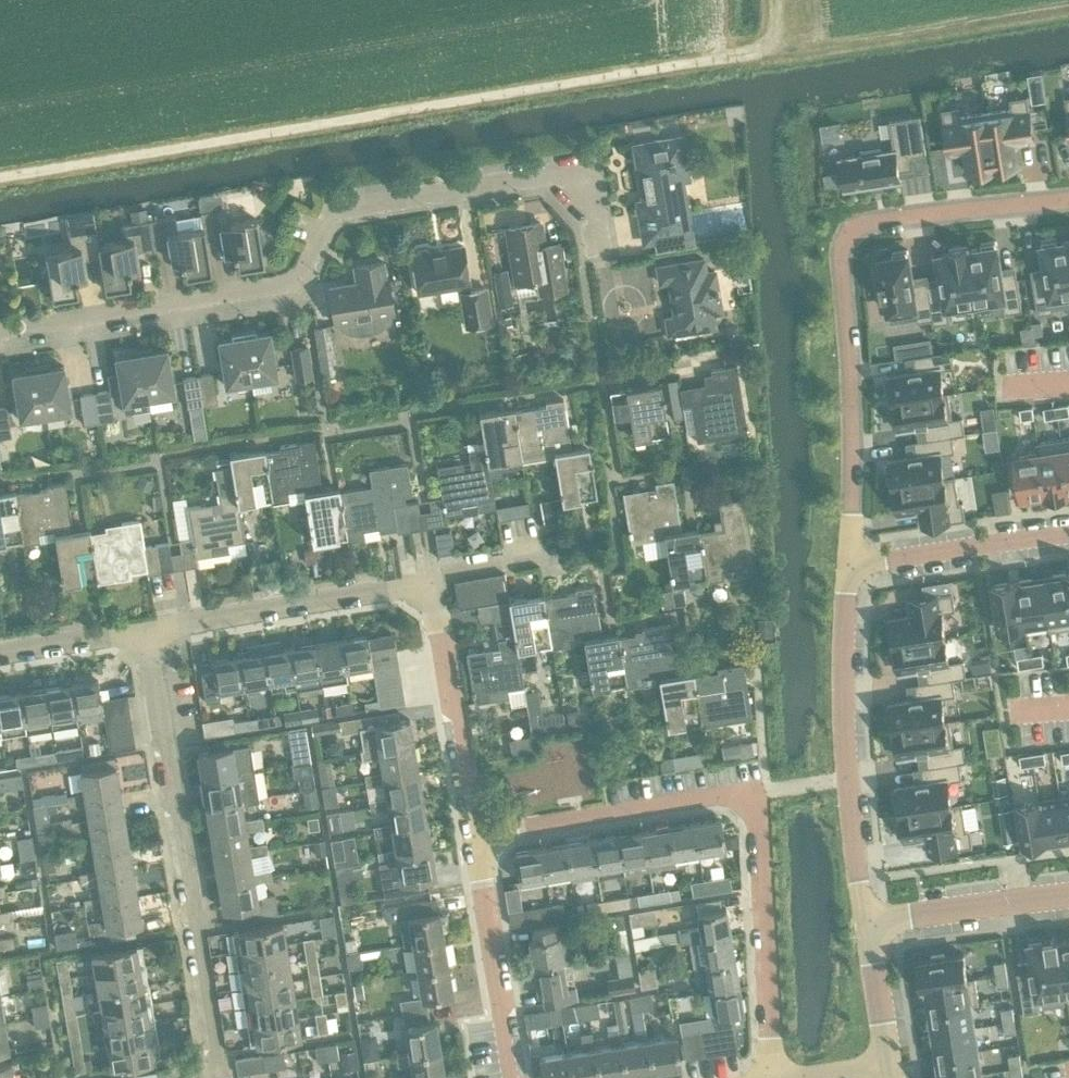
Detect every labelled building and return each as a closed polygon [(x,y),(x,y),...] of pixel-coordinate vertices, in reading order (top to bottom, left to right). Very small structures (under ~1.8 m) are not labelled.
[(1012,107),(987,111),(996,171),(1019,167),(1019,163),(1022,162),(1019,142),(1034,140),(1028,96),(1011,99),(1012,107)] [(960,107),(943,109),(950,153),(965,151),(968,171),(972,170),(973,174),(996,171),(987,111),(961,115),(960,107)] [(863,154),(841,158),(846,188),(901,179),(900,170),(914,168),(912,155),(926,153),(920,115),(890,120),(895,149),(882,151),(881,148),(863,150),(863,154)] [(681,135),(634,143),(642,187),(645,187),(647,198),(637,200),(644,240),(654,238),(656,249),(692,243),(690,232),(678,160),(685,159),(681,135)] [(837,171),(824,173),(826,184),(838,182),(837,171)] [(227,206),(200,210),(200,214),(202,226),(203,226),(205,238),(206,238),(222,236),(225,251),(233,250),(233,253),(236,252),(238,265),(236,265),(237,271),(257,268),(256,263),(264,262),(261,243),(266,235),(259,230),(256,217),(230,221),(227,206)] [(175,214),(148,219),(153,247),(170,244),(172,260),(180,259),(181,261),(183,261),(185,274),(183,274),(184,280),(204,276),(203,272),(211,271),(206,238),(205,238),(203,226),(202,226),(200,214),(175,218),(175,217),(175,214)] [(99,243),(98,243),(100,256),(99,256),(105,289),(113,287),(114,291),(134,288),(133,283),(130,283),(128,270),(131,270),(130,267),(138,266),(136,250),(153,247),(148,219),(121,223),(124,239),(99,243)] [(567,286),(559,241),(544,243),(540,220),(506,226),(515,279),(537,276),(539,291),(567,286)] [(47,265),(42,272),(49,278),(52,297),(60,296),(61,300),(81,297),(80,291),(78,292),(76,279),(78,278),(78,276),(86,275),(83,259),(99,256),(100,256),(98,243),(99,243),(96,227),(69,232),(71,248),(45,252),(47,265)] [(1054,307),(1068,305),(1068,239),(1058,241),(1057,236),(1042,239),(1046,265),(1045,265),(1046,272),(1032,274),(1039,313),(1055,311),(1054,307)] [(976,302),(977,307),(1006,303),(1007,311),(1023,309),(1017,270),(1004,272),(1003,264),(1001,265),(998,239),(981,241),(982,246),(969,248),(967,248),(976,302)] [(414,252),(411,253),(418,291),(460,284),(467,324),(492,320),(486,286),(471,288),(463,244),(430,250),(426,247),(417,248),(414,252)] [(942,282),(929,284),(928,284),(934,318),(933,318),(934,323),(935,322),(951,320),(949,306),(976,302),(967,248),(969,248),(968,244),(949,247),(950,251),(938,253),(941,274),(942,282)] [(893,255),(881,257),(884,279),(880,280),(882,295),(887,294),(891,321),(917,317),(918,320),(933,318),(934,318),(928,284),(929,284),(928,279),(914,281),(913,274),(912,274),(908,248),(892,250),(893,255)] [(712,310),(721,308),(715,268),(706,270),(703,256),(657,264),(660,280),(669,278),(675,314),(666,315),(669,331),(715,323),(712,310)] [(390,311),(394,311),(388,275),(386,276),(383,260),(354,265),(357,281),(329,285),(335,321),(338,320),(339,327),(346,330),(353,331),(360,332),(367,331),(374,329),(380,327),(386,323),(392,318),(390,311)] [(1042,318),(1033,320),(1033,323),(1034,330),(1044,329),(1042,318)] [(256,328),(243,330),(251,380),(252,380),(254,391),(270,388),(269,377),(277,375),(270,330),(256,332),(256,328)] [(232,336),(218,338),(226,384),(251,380),(243,330),(231,332),(232,336)] [(308,344),(291,347),(296,377),(313,375),(308,344)] [(153,345),(140,347),(148,397),(149,397),(174,392),(167,347),(153,349),(153,345)] [(118,373),(112,382),(117,387),(118,392),(121,391),(123,401),(125,412),(150,408),(148,397),(140,347),(128,349),(129,353),(115,355),(118,373)] [(742,347),(722,350),(723,362),(743,359),(742,347)] [(945,393),(941,367),(955,365),(953,349),(906,356),(909,371),(890,374),(891,378),(887,379),(891,401),(945,393)] [(692,354),(678,356),(679,368),(694,366),(692,354)] [(37,364),(46,414),(71,409),(64,364),(50,366),(50,362),(37,364)] [(20,418),(46,414),(37,364),(25,366),(26,370),(12,372),(20,418)] [(748,432),(747,427),(748,427),(748,424),(746,424),(736,364),(711,369),(713,382),(679,388),(685,424),(693,423),(696,441),(748,432)] [(198,373),(203,403),(218,401),(213,371),(198,373)] [(188,406),(203,403),(198,373),(183,376),(188,406)] [(609,390),(613,416),(629,413),(634,438),(668,433),(660,382),(609,390)] [(95,391),(100,421),(115,418),(110,388),(95,391)] [(85,423),(100,421),(95,391),(80,393),(85,423)] [(963,416),(952,418),(948,393),(945,393),(891,401),(894,425),(898,424),(899,428),(917,425),(926,424),(928,438),(953,435),(953,434),(966,432),(963,416)] [(553,450),(571,447),(563,397),(545,400),(546,405),(514,410),(521,454),(520,454),(521,457),(521,460),(539,457),(537,444),(552,442),(553,450)] [(1068,414),(1068,404),(1068,403),(1056,405),(1058,416),(1068,414)] [(12,435),(7,405),(0,406),(0,437),(12,435)] [(514,410),(513,405),(478,411),(484,448),(486,448),(488,462),(521,457),(520,454),(521,454),(514,410)] [(1056,405),(1044,407),(1046,418),(1058,416),(1056,405)] [(1034,417),(1033,406),(1020,408),(1022,419),(1034,417)] [(891,486),(945,478),(945,477),(941,452),(955,450),(953,435),(928,438),(915,440),(918,455),(909,456),(891,459),(891,463),(887,463),(891,486)] [(1047,496),(1049,495),(1048,494),(1055,493),(1055,494),(1068,492),(1068,484),(1061,438),(1037,441),(1039,452),(1040,452),(1047,496)] [(281,449),(264,451),(272,496),(270,496),(271,502),(304,496),(304,492),(322,488),(313,439),(295,442),(298,454),(282,457),(281,449)] [(597,496),(591,463),(588,444),(571,447),(553,450),(561,496),(562,502),(597,496)] [(264,447),(229,453),(231,464),(235,489),(236,489),(239,504),(255,501),(254,492),(269,489),(270,496),(272,496),(264,451),(264,447)] [(496,507),(488,462),(486,448),(484,448),(467,451),(470,468),(455,470),(454,462),(436,465),(441,496),(444,515),(445,515),(462,512),(461,504),(476,501),(478,510),(496,507)] [(1040,452),(1039,452),(1016,455),(1022,497),(1033,495),(1033,498),(1047,496),(1040,452)] [(712,457),(693,460),(696,474),(714,471),(712,457)] [(356,488),(339,490),(347,535),(345,535),(346,541),(364,538),(362,525),(378,523),(379,531),(396,528),(392,504),(404,502),(406,502),(404,494),(412,493),(406,462),(368,468),(372,493),(357,495),(356,488)] [(204,503),(187,506),(192,537),(193,537),(196,556),(212,553),(213,558),(230,555),(229,550),(228,543),(245,540),(239,504),(236,489),(235,489),(231,464),(214,467),(218,492),(221,509),(206,511),(204,503)] [(141,474),(136,486),(149,491),(154,480),(141,474)] [(966,518),(963,501),(960,501),(956,476),(955,475),(945,477),(945,478),(891,486),(895,510),(898,509),(899,513),(917,510),(918,510),(920,525),(929,524),(933,523),(966,518)] [(640,488),(622,491),(630,542),(663,536),(662,531),(681,528),(673,478),(654,481),(656,494),(641,497),(640,488)] [(73,532),(72,530),(64,480),(46,483),(48,495),(33,497),(32,490),(15,493),(23,539),(21,539),(22,543),(40,540),(39,532),(54,529),(55,535),(73,532)] [(322,488),(304,492),(304,496),(312,543),(330,540),(329,530),(344,528),(345,535),(347,535),(339,490),(338,486),(328,487),(322,488)] [(15,493),(14,488),(0,490),(0,543),(21,539),(23,539),(15,493)] [(447,523),(445,515),(444,515),(441,496),(428,498),(433,525),(447,523)] [(561,496),(540,500),(544,522),(565,519),(562,502),(561,496)] [(698,530),(697,530),(704,577),(705,577),(706,580),(724,577),(722,569),(737,567),(738,571),(756,568),(744,496),(718,501),(721,518),(722,526),(714,527),(698,530)] [(529,499),(514,502),(517,517),(532,514),(529,499)] [(406,502),(404,502),(408,530),(410,529),(422,527),(418,500),(406,502)] [(404,502),(392,504),(396,528),(396,532),(397,531),(408,530),(404,502)] [(147,569),(143,545),(139,519),(106,524),(107,529),(90,532),(97,578),(97,582),(130,576),(129,572),(146,569),(147,569)] [(681,528),(662,531),(663,536),(666,553),(671,583),(704,577),(697,530),(698,530),(697,525),(696,526),(681,528)] [(97,578),(90,532),(89,527),(72,530),(73,532),(55,535),(63,584),(97,578)] [(192,537),(179,539),(184,567),(197,564),(196,556),(193,537),(192,537)] [(155,543),(159,571),(173,568),(168,541),(155,543)] [(147,573),(149,572),(159,571),(155,543),(143,545),(147,569),(146,569),(147,573)] [(305,562),(315,561),(314,549),(304,550),(305,562)] [(503,572),(490,574),(495,602),(508,599),(508,598),(504,574),(503,572)] [(1043,578),(1049,620),(1048,620),(1050,630),(1051,630),(1068,627),(1068,585),(1067,572),(1051,574),(1052,577),(1043,578)] [(490,574),(477,576),(482,604),(495,602),(490,574)] [(477,576),(466,578),(470,606),(482,604),(477,576)] [(1033,577),(1018,579),(1026,623),(1048,620),(1049,620),(1043,578),(1034,580),(1033,577)] [(466,578),(454,580),(459,608),(470,606),(466,578)] [(1010,581),(992,583),(999,628),(1026,623),(1018,579),(1017,580),(1010,581)] [(543,597),(549,634),(550,644),(551,647),(569,644),(567,636),(582,634),(583,637),(601,634),(593,584),(574,587),(576,592),(543,597)] [(672,590),(671,590),(671,588),(659,590),(662,607),(674,605),(672,590)] [(672,590),(674,605),(685,603),(683,589),(672,590)] [(543,592),(508,598),(508,599),(511,616),(514,634),(517,649),(518,649),(543,645),(550,644),(549,634),(543,597),(543,592)] [(892,621),(888,622),(892,645),(946,637),(942,611),(956,609),(953,592),(920,597),(916,598),(909,599),(912,614),(891,617),(892,621)] [(499,646),(465,651),(474,702),(492,699),(508,696),(507,688),(523,685),(524,685),(518,649),(517,649),(514,634),(511,616),(494,619),(497,637),(499,646)] [(771,616),(757,617),(758,635),(772,634),(771,616)] [(619,636),(626,683),(625,683),(625,687),(626,687),(659,681),(658,676),(676,673),(668,623),(650,626),(650,631),(619,636)] [(601,634),(583,637),(591,688),(592,688),(625,683),(626,683),(619,636),(618,631),(601,634)] [(371,654),(395,650),(392,633),(367,637),(367,635),(341,639),(346,668),(372,663),(371,654)] [(946,637),(892,645),(895,668),(899,667),(900,671),(918,668),(927,666),(929,681),(953,677),(953,678),(966,675),(964,660),(950,662),(946,637)] [(289,647),(280,649),(279,639),(262,642),(269,680),(282,678),(284,689),(296,687),(289,647)] [(347,678),(346,668),(341,639),(315,643),(321,683),(347,678)] [(243,685),(269,680),(262,642),(245,645),(245,648),(236,650),(237,656),(238,656),(243,685)] [(296,687),(321,683),(315,643),(289,647),(296,687)] [(373,668),(397,663),(395,650),(371,654),(372,663),(373,668)] [(1043,653),(1030,655),(1032,666),(1044,664),(1043,653)] [(1030,655),(1018,657),(1019,668),(1032,666),(1030,655)] [(217,689),(243,685),(238,656),(237,656),(212,660),(213,671),(201,673),(205,699),(218,697),(217,689)] [(692,670),(700,721),(701,725),(702,725),(735,719),(734,715),(751,712),(743,662),(725,665),(717,666),(718,671),(694,675),(693,670),(692,670)] [(375,681),(399,676),(397,663),(373,668),(375,681)] [(676,673),(658,676),(659,681),(666,727),(667,727),(700,721),(692,670),(676,673)] [(377,693),(402,689),(399,676),(375,681),(377,693)] [(892,706),(888,707),(892,729),(946,721),(946,720),(942,696),(956,693),(953,678),(953,677),(929,681),(916,683),(919,698),(910,700),(891,702),(892,706)] [(102,708),(101,698),(98,679),(71,683),(76,712),(102,708)] [(71,683),(46,687),(52,726),(78,722),(76,712),(71,683)] [(46,687),(20,692),(26,731),(52,726),(46,687)] [(379,706),(380,706),(404,702),(402,689),(377,693),(378,698),(362,701),(364,709),(379,706)] [(26,731),(20,692),(0,695),(0,729),(1,735),(26,731)] [(129,708),(127,695),(127,694),(101,698),(102,708),(103,712),(129,708)] [(351,701),(335,704),(336,714),(353,711),(351,701)] [(299,709),(301,720),(317,717),(316,707),(299,709)] [(105,725),(131,721),(129,708),(103,712),(105,725)] [(566,710),(568,724),(580,722),(578,708),(566,710)] [(285,722),(301,720),(299,709),(284,712),(285,722)] [(398,709),(338,719),(340,732),(359,729),(363,747),(360,748),(360,753),(361,758),(380,756),(379,749),(414,743),(409,718),(399,720),(398,709)] [(250,728),(276,724),(274,713),(248,718),(250,728)] [(234,730),(250,728),(248,718),(233,720),(234,730)] [(946,721),(892,729),(895,753),(899,752),(900,756),(918,753),(927,752),(929,765),(960,761),(966,760),(964,744),(954,746),(950,720),(950,719),(946,720),(946,721)] [(107,737),(133,734),(131,721),(105,725),(107,737)] [(288,728),(291,748),(308,745),(305,725),(288,728)] [(109,751),(136,747),(133,734),(107,737),(109,751)] [(751,740),(738,742),(740,755),(753,753),(751,740)] [(232,746),(197,752),(201,778),(236,773),(237,778),(255,775),(254,770),(253,764),(250,743),(232,746)] [(382,770),(364,774),(365,778),(366,784),(384,781),(383,775),(418,769),(414,743),(379,749),(380,756),(382,770)] [(82,745),(65,748),(67,758),(84,755),(82,745)] [(30,754),(32,764),(48,761),(46,751),(30,754)] [(1032,753),(1034,764),(1047,762),(1045,751),(1032,753)] [(686,753),(673,755),(675,767),(688,765),(686,753)] [(1032,753),(1020,755),(1022,766),(1034,764),(1032,753)] [(16,766),(32,764),(30,754),(14,756),(16,766)] [(663,756),(659,761),(660,769),(673,768),(672,755),(663,756)] [(329,785),(329,784),(325,760),(316,761),(321,786),(329,785)] [(898,789),(895,790),(898,813),(952,805),(952,804),(948,779),(962,777),(960,761),(929,765),(929,766),(923,767),(925,781),(916,783),(898,786),(898,789)] [(84,792),(66,795),(67,800),(68,805),(86,802),(85,797),(120,791),(116,765),(81,771),(84,792)] [(378,797),(368,799),(369,804),(370,810),(388,807),(387,801),(422,795),(418,769),(383,775),(384,781),(386,792),(378,793),(378,797)] [(23,786),(21,773),(0,776),(0,790),(23,786)] [(236,773),(201,778),(205,805),(241,799),(241,803),(259,800),(259,796),(258,790),(255,775),(237,778),(236,773)] [(329,785),(321,786),(324,806),(338,804),(335,784),(329,785)] [(56,802),(67,800),(66,795),(65,791),(38,795),(39,804),(56,802)] [(88,818),(70,820),(71,826),(72,831),(90,828),(89,823),(125,817),(124,811),(121,797),(120,792),(120,791),(85,797),(86,802),(88,818)] [(391,822),(373,825),(373,830),(374,836),(392,833),(391,827),(427,821),(422,795),(387,801),(388,807),(391,822)] [(1060,797),(1066,837),(1068,836),(1068,796),(1060,797)] [(1039,800),(1045,840),(1066,837),(1060,797),(1039,800)] [(241,799),(205,805),(209,830),(245,824),(246,829),(264,827),(263,821),(262,816),(244,819),(241,803),(241,799)] [(1039,800),(1018,804),(1024,843),(1045,840),(1039,800)] [(39,804),(32,805),(32,806),(37,832),(47,830),(51,829),(48,811),(57,809),(56,802),(39,804)] [(952,805),(898,813),(902,836),(906,836),(906,839),(926,836),(929,852),(936,851),(973,845),(970,828),(979,826),(976,804),(963,806),(962,802),(952,804),(952,805)] [(1006,823),(1001,823),(1004,843),(1020,840),(1015,808),(1004,810),(1006,823)] [(339,810),(325,812),(329,832),(342,829),(339,810)] [(93,843),(75,846),(75,852),(76,857),(94,854),(93,849),(129,843),(125,817),(89,823),(90,828),(93,843)] [(720,817),(694,822),(698,850),(725,846),(720,817)] [(395,848),(377,851),(377,855),(378,855),(379,862),(397,858),(396,852),(431,847),(431,846),(427,821),(391,827),(392,833),(395,848)] [(694,822),(668,826),(672,855),(673,855),(698,850),(694,822)] [(245,824),(209,830),(214,856),(249,850),(250,855),(268,852),(267,847),(266,842),(248,844),(246,829),(245,824)] [(668,826),(642,830),(648,868),(674,864),(675,864),(673,855),(672,855),(668,826)] [(47,830),(37,832),(39,848),(50,846),(47,830)] [(642,830),(616,835),(623,872),(624,872),(648,868),(642,830)] [(17,837),(20,859),(35,856),(32,835),(17,837)] [(616,835),(591,839),(597,876),(623,872),(616,835)] [(324,839),(313,841),(315,855),(326,853),(324,839)] [(591,839),(566,843),(570,872),(571,881),(597,876),(591,839)] [(97,869),(79,872),(80,878),(80,882),(98,880),(98,875),(133,869),(129,843),(93,849),(94,854),(97,869)] [(540,847),(539,847),(544,876),(546,875),(570,872),(566,843),(540,847)] [(399,873),(381,876),(384,896),(426,889),(430,888),(427,876),(435,874),(431,847),(396,852),(397,858),(399,873)] [(539,847),(514,851),(519,880),(544,876),(539,847)] [(249,850),(214,856),(218,882),(253,876),(254,881),(272,878),(271,873),(270,867),(252,870),(250,855),(249,850)] [(101,895),(83,898),(84,903),(84,904),(85,908),(103,905),(102,901),(137,895),(137,894),(133,869),(98,875),(98,880),(101,895)] [(706,892),(731,888),(729,874),(703,879),(706,892)] [(253,876),(218,882),(222,908),(230,907),(232,920),(277,913),(274,893),(256,896),(254,881),(253,876)] [(692,895),(706,892),(703,879),(690,881),(692,895)] [(652,891),(653,901),(671,898),(669,888),(652,891)] [(386,905),(384,905),(384,908),(386,920),(408,917),(412,943),(444,937),(439,911),(438,911),(436,897),(427,898),(427,894),(426,889),(384,896),(386,905)] [(628,905),(639,904),(653,901),(651,891),(637,894),(637,893),(627,894),(627,895),(626,895),(628,905)] [(89,933),(72,935),(74,945),(110,938),(109,927),(142,921),(137,895),(102,901),(103,905),(105,920),(87,923),(89,933)] [(601,899),(602,910),(628,905),(626,895),(601,899)] [(725,907),(720,907),(718,897),(697,901),(698,911),(697,911),(699,926),(677,929),(679,942),(688,940),(688,939),(730,933),(725,907)] [(588,912),(602,910),(601,899),(586,902),(588,912)] [(563,902),(549,904),(551,918),(566,915),(565,915),(565,911),(564,907),(563,902)] [(549,904),(508,911),(510,924),(551,918),(549,904)] [(630,925),(642,923),(657,921),(654,907),(628,911),(630,925)] [(10,920),(9,914),(8,909),(0,910),(0,921),(10,920)] [(622,912),(596,917),(598,930),(624,926),(622,912)] [(533,965),(571,959),(565,922),(532,928),(533,938),(528,939),(533,965)] [(235,951),(286,943),(283,923),(232,931),(235,951)] [(635,948),(662,942),(656,933),(633,937),(635,948)] [(705,962),(734,958),(730,933),(688,939),(688,940),(692,966),(705,963),(705,962)] [(14,945),(12,935),(0,937),(0,947),(14,945)] [(1068,994),(1059,938),(1058,936),(1045,938),(1046,939),(1027,942),(1032,975),(1019,977),(1024,1013),(1040,1010),(1038,999),(1068,994)] [(1068,994),(1068,936),(1059,938),(1068,994)] [(444,937),(412,943),(416,969),(448,964),(443,938),(444,937)] [(306,958),(317,957),(314,938),(303,940),(306,958)] [(238,970),(289,961),(286,943),(235,951),(238,970)] [(94,971),(145,964),(142,944),(91,953),(94,971)] [(615,953),(618,975),(632,973),(628,950),(624,951),(615,953)] [(348,968),(362,966),(360,951),(345,953),(348,968)] [(932,958),(919,960),(922,978),(923,984),(923,986),(968,979),(968,977),(964,953),(945,956),(945,952),(931,954),(932,958)] [(59,977),(69,975),(66,957),(56,959),(59,977)] [(309,977),(320,975),(317,957),(306,958),(309,977)] [(709,988),(738,984),(734,958),(705,962),(705,963),(709,988)] [(541,992),(543,1001),(543,1002),(577,996),(571,959),(533,965),(537,992),(541,992)] [(996,974),(1007,973),(1005,960),(995,962),(996,974)] [(241,988),(292,979),(289,961),(238,970),(241,988)] [(148,982),(145,964),(94,971),(98,990),(148,982)] [(421,996),(399,999),(402,1013),(428,1009),(426,996),(453,992),(448,964),(416,969),(421,996)] [(637,968),(639,976),(655,973),(654,965),(637,968)] [(635,989),(632,973),(618,975),(606,977),(608,993),(635,989)] [(639,976),(640,987),(657,984),(655,973),(639,976)] [(1007,973),(996,974),(998,987),(1009,985),(1007,973)] [(62,996),(73,994),(69,975),(59,977),(62,996)] [(312,995),(323,993),(320,975),(309,977),(312,995)] [(29,989),(44,987),(42,976),(27,978),(29,989)] [(968,979),(923,986),(925,1000),(929,999),(930,1008),(972,1002),(972,1003),(980,1002),(979,1000),(976,977),(975,976),(968,977),(968,979)] [(295,998),(292,979),(241,988),(244,1006),(295,998)] [(101,1009),(152,1001),(148,982),(98,990),(101,1008),(101,1009)] [(718,1027),(733,1024),(744,1022),(738,984),(709,988),(716,1026),(716,1027),(718,1027)] [(642,1009),(653,1007),(650,992),(640,994),(642,1009)] [(315,1014),(326,1012),(323,993),(312,995),(315,1014)] [(75,1006),(73,995),(73,994),(62,996),(65,1015),(76,1013),(75,1006)] [(631,1011),(642,1009),(640,994),(628,996),(631,1011)] [(618,1028),(619,1030),(628,1029),(623,996),(613,998),(618,1028)] [(247,1025),(298,1016),(295,998),(244,1006),(247,1025)] [(586,1002),(589,1017),(599,1015),(597,1000),(586,1002)] [(155,1019),(152,1001),(101,1009),(101,1008),(93,1010),(94,1018),(102,1017),(104,1027),(155,1019)] [(33,1016),(48,1013),(46,1002),(31,1005),(33,1016)] [(578,1019),(589,1017),(586,1002),(575,1004),(578,1019)] [(932,1017),(928,1018),(930,1032),(975,1025),(972,1003),(972,1002),(930,1008),(932,1017)] [(563,1022),(578,1019),(575,1004),(561,1006),(563,1022)] [(551,1024),(563,1022),(561,1006),(548,1008),(551,1024)] [(1003,1021),(1014,1019),(1012,1007),(1002,1008),(1003,1021)] [(428,1009),(402,1013),(404,1025),(408,1053),(440,1048),(436,1020),(430,1021),(428,1009)] [(87,1030),(84,1012),(76,1013),(65,1015),(68,1033),(87,1030)] [(317,1032),(329,1030),(326,1012),(315,1014),(317,1032)] [(34,1026),(50,1024),(48,1013),(33,1016),(34,1026)] [(298,1016),(247,1025),(250,1043),(301,1035),(298,1016)] [(107,1046),(158,1038),(155,1019),(104,1027),(107,1046)] [(1014,1019),(1003,1021),(1005,1033),(1016,1032),(1014,1019)] [(9,1047),(4,1020),(0,1021),(0,1049),(9,1047)] [(718,1027),(723,1052),(737,1050),(733,1024),(718,1027)] [(975,1025),(930,1032),(932,1046),(936,1046),(938,1055),(979,1048),(975,1025)] [(723,1052),(718,1027),(716,1027),(716,1026),(706,1028),(709,1054),(723,1052)] [(621,1042),(619,1030),(618,1028),(606,1030),(609,1044),(595,1046),(593,1046),(599,1077),(625,1074),(620,1042),(621,1042)] [(698,1056),(709,1054),(706,1028),(693,1030),(698,1056)] [(82,1050),(90,1049),(87,1030),(68,1033),(71,1052),(82,1050)] [(595,1046),(592,1030),(580,1032),(582,1048),(567,1050),(571,1077),(598,1077),(599,1077),(593,1046),(595,1046)] [(685,1058),(698,1056),(693,1030),(680,1032),(685,1058)] [(647,1037),(652,1069),(679,1065),(674,1033),(647,1037)] [(625,1074),(652,1069),(647,1037),(621,1042),(620,1042),(625,1074)] [(161,1057),(158,1038),(107,1046),(110,1065),(161,1057)] [(327,1059),(338,1057),(336,1042),(324,1044),(327,1059)] [(316,1061),(327,1059),(324,1044),(314,1046),(316,1061)] [(395,1055),(397,1065),(410,1063),(412,1077),(418,1077),(444,1074),(440,1048),(408,1053),(395,1055)] [(935,1065),(937,1077),(941,1077),(983,1071),(979,1048),(938,1055),(939,1064),(935,1065)] [(82,1050),(71,1052),(74,1071),(85,1069),(82,1050)] [(567,1050),(540,1054),(544,1077),(571,1077),(567,1050)] [(275,1067),(285,1066),(282,1051),(272,1052),(275,1067)] [(238,1074),(275,1067),(272,1052),(235,1058),(238,1074)] [(1011,1067),(1021,1065),(1020,1053),(1009,1054),(1011,1067)] [(380,1073),(378,1056),(363,1058),(365,1075),(366,1075),(366,1077),(381,1077),(380,1073)] [(0,1062),(0,1077),(14,1077),(12,1067),(11,1060),(0,1062)] [(1011,1067),(1012,1077),(1022,1077),(1023,1077),(1021,1065),(1011,1067)] [(57,1070),(42,1072),(43,1077),(58,1077),(57,1070)] [(156,1070),(121,1076),(122,1077),(158,1077),(156,1070)]
